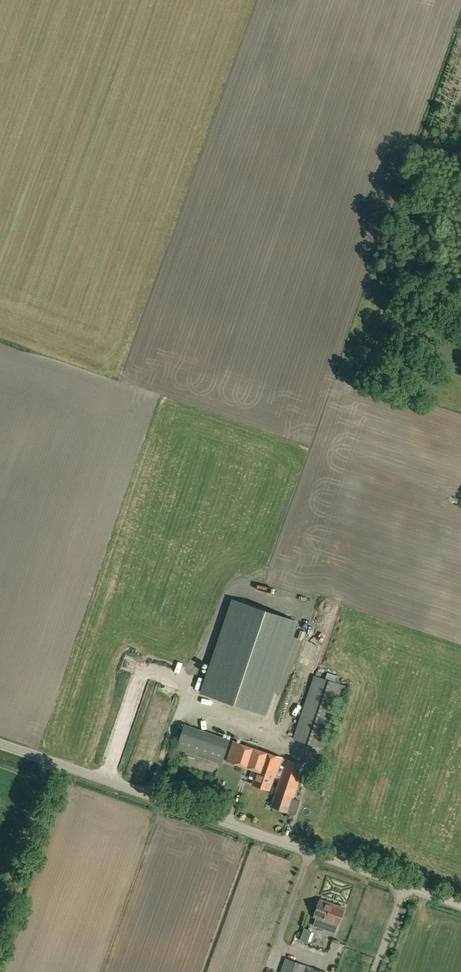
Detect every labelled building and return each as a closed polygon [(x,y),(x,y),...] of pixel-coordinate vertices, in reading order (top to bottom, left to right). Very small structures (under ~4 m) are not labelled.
[(297,621),(233,599),(201,693),(266,715),(297,621)] [(294,738),(320,747),(324,748),(345,686),(338,683),(340,676),(328,672),(326,679),(315,676),(294,738)] [(231,738),(184,722),(184,721),(176,746),(221,762),(231,738)] [(282,758),(233,741),(227,760),(257,770),(253,784),(269,789),(274,776),(276,776),(282,758)] [(283,758),(276,776),(280,778),(271,806),(287,812),(304,765),(283,758)] [(339,927),(346,907),(320,898),(313,917),(339,927)] [(308,943),(312,931),(305,928),(300,940),(308,943)] [(286,958),(281,971),(325,971),(286,958)]
